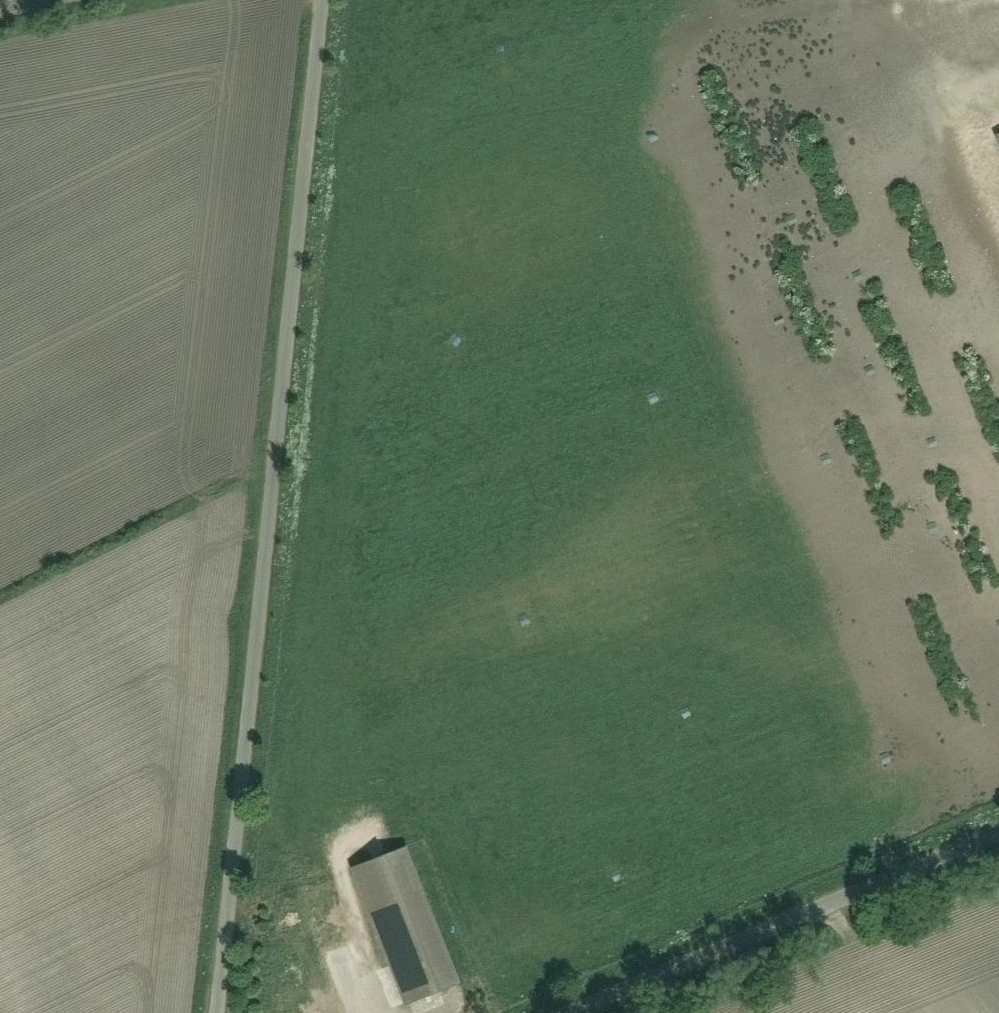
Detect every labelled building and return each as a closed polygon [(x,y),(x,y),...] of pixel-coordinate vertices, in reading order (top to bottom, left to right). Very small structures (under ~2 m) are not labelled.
[(403,845),(345,869),(397,998),(455,975),(403,845)]
